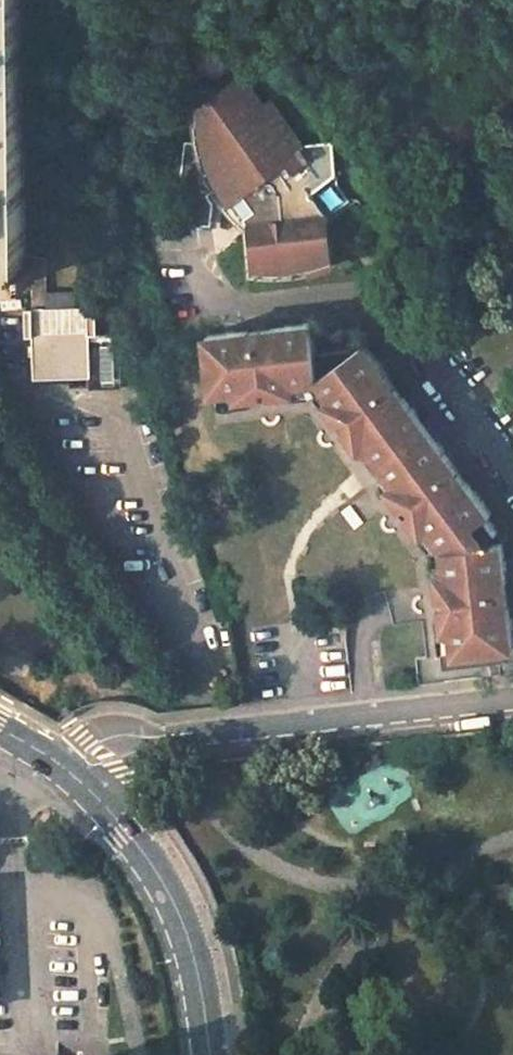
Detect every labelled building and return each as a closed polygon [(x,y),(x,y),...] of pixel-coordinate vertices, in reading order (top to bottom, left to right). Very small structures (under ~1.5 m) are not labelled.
[(23,130),(20,0),(0,0),(0,131),(23,130)] [(264,107),(243,78),(193,113),(197,143),(185,142),(176,222),(211,225),(213,203),(219,199),(229,191),(254,225),(257,261),(276,259),(277,266),(313,262),(315,273),(334,267),(328,217),(351,200),(339,183),(334,140),(308,143),(304,147),(270,102),(264,107)] [(0,131),(0,282),(26,282),(26,280),(26,254),(25,225),(23,130),(0,131)] [(246,230),(250,275),(279,278),(315,273),(313,262),(277,266),(276,259),(257,261),(254,225),(229,191),(219,199),(231,214),(246,230)] [(45,258),(26,254),(26,280),(33,280),(34,308),(33,308),(35,378),(90,377),(88,307),(47,308),(45,258)] [(371,369),(359,377),(358,375),(321,379),(318,348),(299,350),(231,358),(212,361),(219,417),(235,415),(252,412),(253,415),(253,421),(268,419),(288,417),(288,411),(288,408),(304,406),(324,404),(339,424),(345,432),(338,437),(359,464),(365,459),(374,471),(377,474),(401,506),(408,516),(401,521),(422,550),(429,544),(439,557),(452,574),(454,591),(456,608),(448,609),(452,644),(461,644),(462,661),(464,674),(464,679),(486,677),(512,674),(512,599),(510,566),(503,567),(491,568),(504,559),(499,551),(493,544),(498,540),(456,484),(421,437),(383,385),(371,369)]
